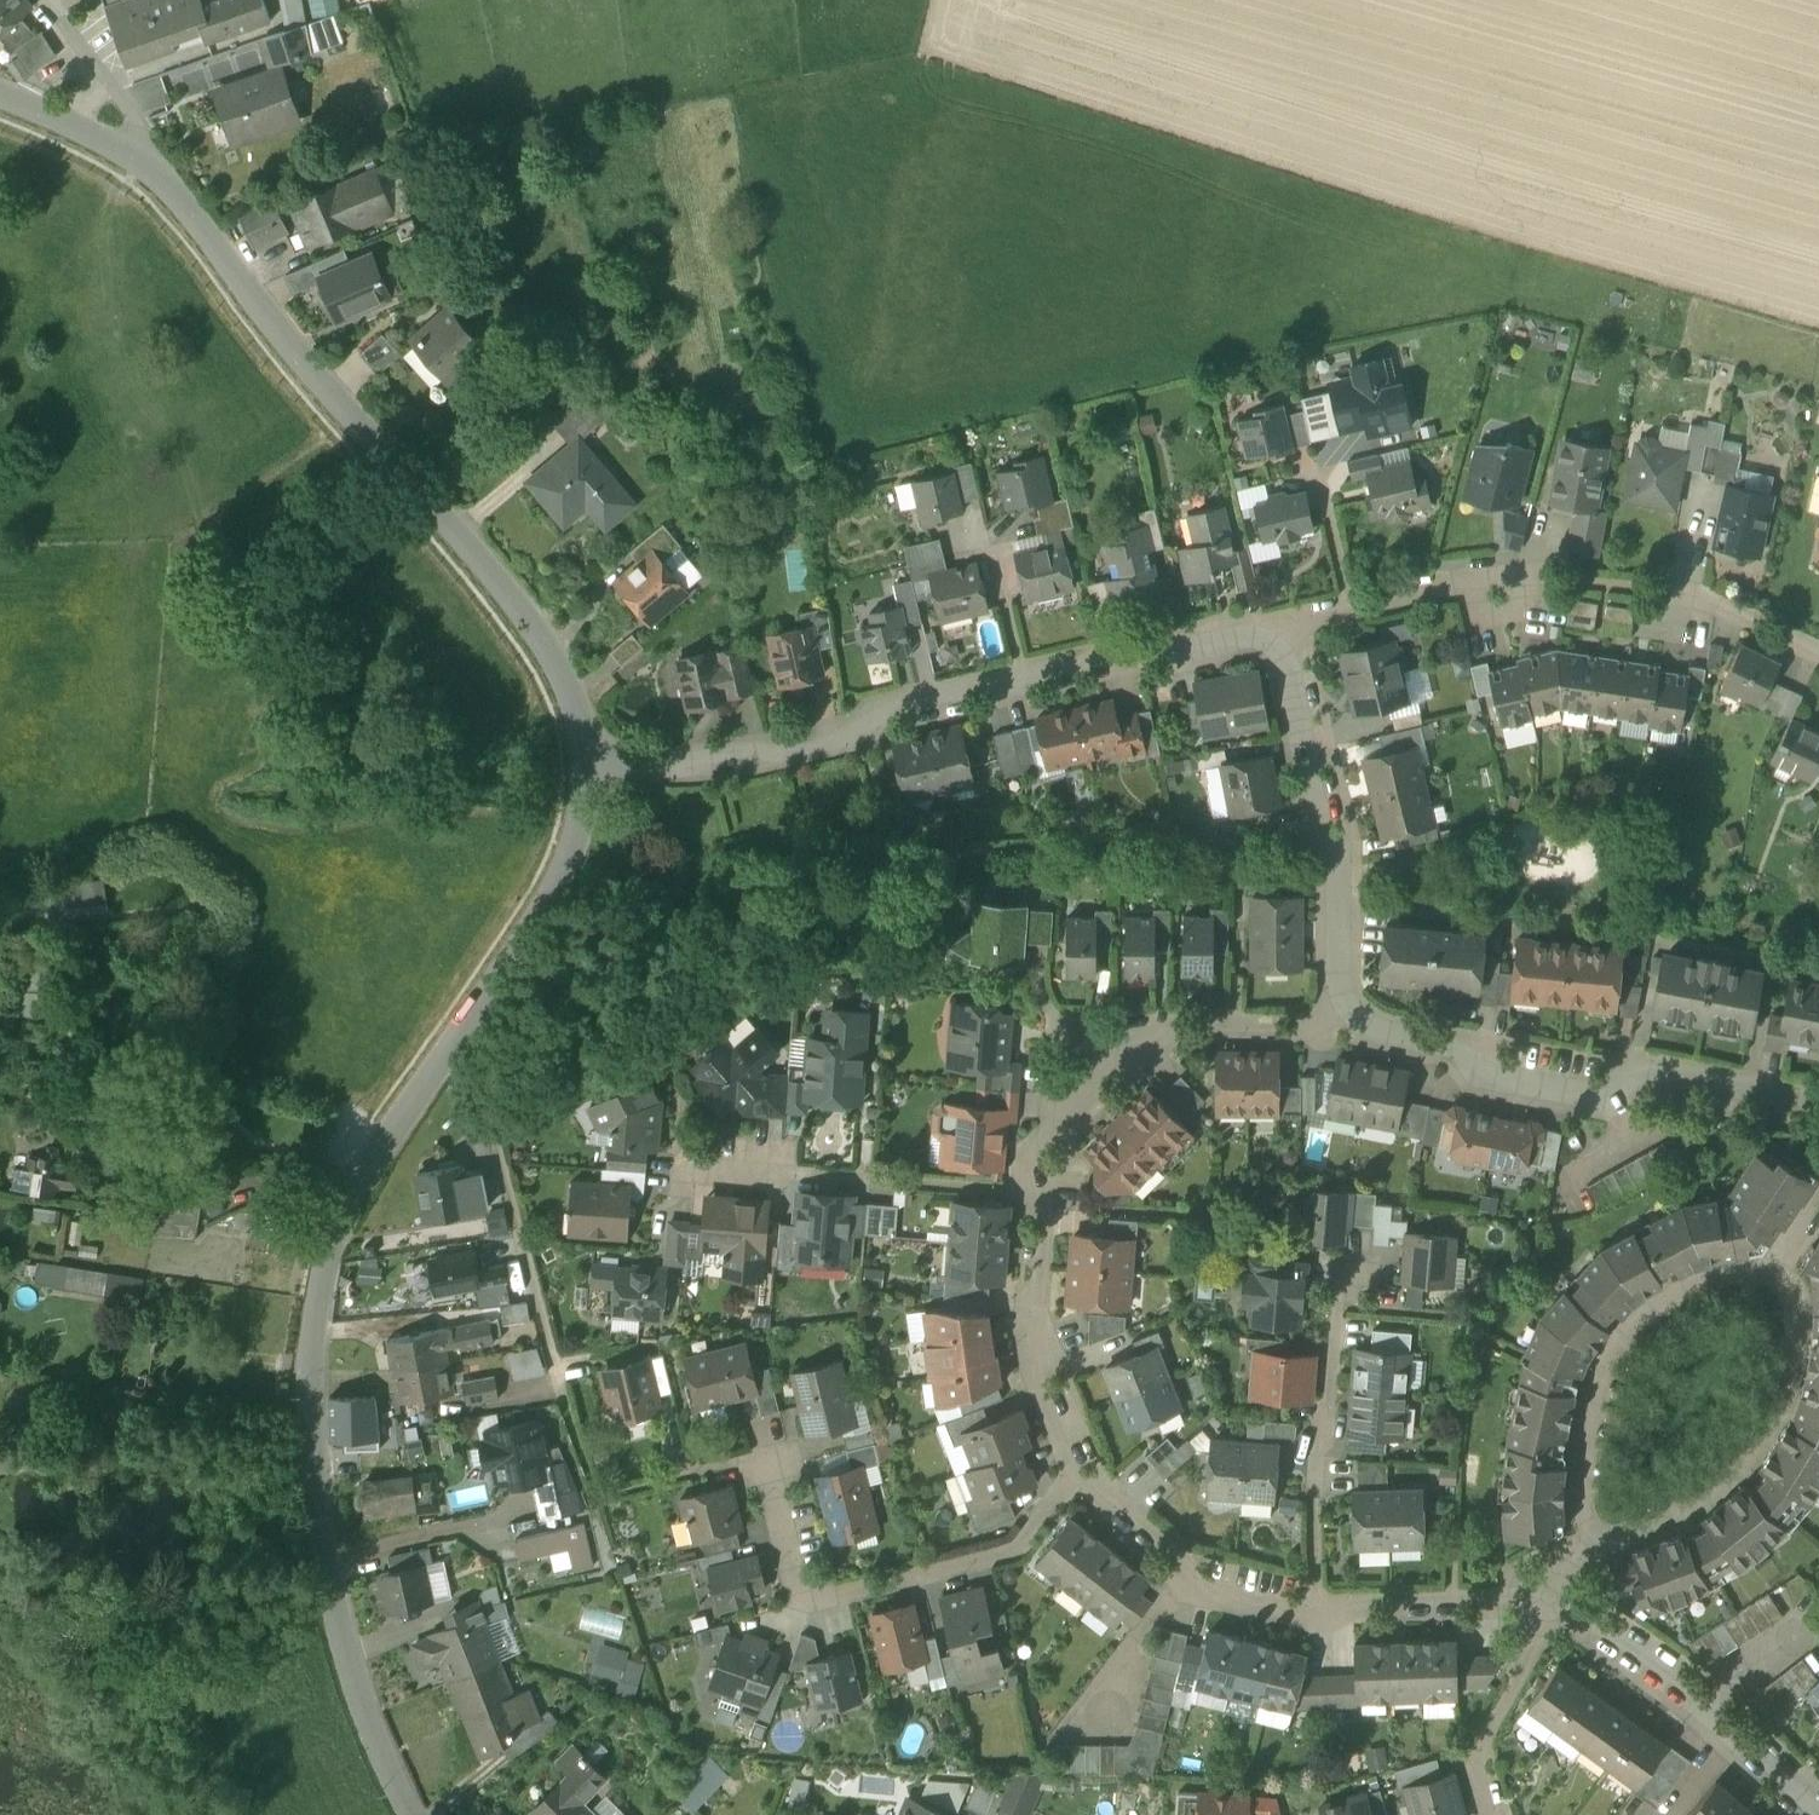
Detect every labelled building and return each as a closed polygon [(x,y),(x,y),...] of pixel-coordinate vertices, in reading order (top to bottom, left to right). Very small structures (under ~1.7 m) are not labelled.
[(24,0),(0,0),(0,37),(21,18),(31,8),(24,0)] [(126,69),(176,52),(174,45),(202,36),(193,9),(202,6),(199,0),(139,0),(140,3),(110,14),(107,8),(105,9),(126,69)] [(107,8),(110,14),(140,3),(139,0),(130,0),(107,8)] [(202,6),(193,9),(202,36),(204,42),(205,45),(270,23),(262,0),(219,0),(202,6)] [(283,10),(304,6),(303,0),(281,0),(283,10)] [(306,13),(334,12),(334,0),(306,0),(306,13)] [(304,10),(304,6),(283,10),(287,31),(307,24),(304,10)] [(334,15),(307,24),(312,53),(344,42),(334,15)] [(14,49),(36,35),(21,18),(0,37),(0,38),(11,51),(14,49)] [(262,40),(271,67),(312,53),(307,24),(287,31),(262,40)] [(41,32),(36,35),(14,49),(30,73),(57,56),(41,32)] [(174,45),(176,52),(204,42),(202,36),(174,45)] [(220,94),(236,140),(295,120),(279,73),(220,94)] [(394,161),(375,169),(340,185),(293,207),(310,247),(358,226),(394,211),(408,204),(394,161)] [(240,218),(253,247),(288,231),(273,200),(240,218)] [(311,264),(319,281),(324,279),(323,276),(349,265),(347,259),(348,259),(344,249),(311,264)] [(341,318),(378,302),(370,284),(377,281),(377,282),(379,281),(380,282),(382,281),(382,280),(383,279),(382,276),(380,276),(371,255),(349,265),(323,276),(324,279),(341,318)] [(286,275),(294,293),(319,282),(319,281),(311,264),(286,275)] [(396,273),(383,279),(382,280),(382,281),(380,282),(379,281),(377,282),(377,281),(370,284),(378,302),(389,297),(389,296),(403,290),(396,273)] [(413,343),(447,381),(469,361),(472,365),(487,351),(450,310),(413,343)] [(361,356),(378,376),(401,356),(383,336),(361,356)] [(1403,389),(1402,389),(1389,392),(1388,388),(1381,359),(1352,366),(1354,375),(1341,379),(1343,388),(1330,391),(1340,430),(1366,424),(1368,436),(1412,425),(1403,389)] [(1573,362),(1570,375),(1589,380),(1592,366),(1573,362)] [(1303,411),(1310,437),(1340,430),(1330,391),(1301,399),(1303,411)] [(599,426),(587,412),(573,395),(549,415),(563,431),(573,444),(578,440),(580,442),(599,426)] [(592,407),(604,422),(612,415),(600,400),(592,407)] [(1238,420),(1247,457),(1268,452),(1269,456),(1293,450),(1292,448),(1285,415),(1282,404),(1254,410),(1256,416),(1238,420)] [(604,422),(592,407),(587,412),(599,426),(604,422)] [(1285,415),(1292,448),(1311,444),(1310,437),(1303,411),(1285,415)] [(1719,448),(1720,449),(1725,423),(1709,420),(1708,427),(1709,427),(1706,444),(1720,446),(1719,448)] [(1682,467),(1700,471),(1706,444),(1709,427),(1708,427),(1690,424),(1689,431),(1684,453),(1682,467)] [(1660,426),(1657,444),(1656,447),(1684,453),(1689,431),(1660,426)] [(1626,497),(1674,507),(1682,467),(1684,453),(1656,447),(1657,444),(1654,439),(1647,438),(1642,441),(1641,444),(1637,444),(1626,497)] [(585,497),(608,524),(630,506),(595,465),(597,464),(580,442),(578,440),(573,444),(529,481),(560,518),(585,497)] [(1576,514),(1592,517),(1593,510),(1605,449),(1564,441),(1557,479),(1554,480),(1551,493),(1554,495),(1552,502),(1577,507),(1576,514)] [(1502,505),(1504,505),(1504,501),(1517,504),(1532,449),(1508,443),(1500,450),(1478,445),(1464,498),(1490,505),(1490,506),(1492,506),(1492,499),(1502,499),(1502,505)] [(1700,471),(1715,474),(1719,448),(1720,446),(1706,444),(1700,471)] [(1720,449),(1719,448),(1715,474),(1713,482),(1729,485),(1729,484),(1734,485),(1735,477),(1737,468),(1741,453),(1720,449)] [(1347,461),(1352,480),(1366,477),(1365,472),(1381,468),(1378,454),(1347,461)] [(1035,501),(1036,505),(1053,502),(1053,500),(1042,455),(1014,461),(1016,467),(998,472),(1006,508),(1028,503),(1035,501)] [(1387,519),(1393,522),(1404,519),(1408,513),(1407,509),(1431,504),(1425,478),(1414,481),(1410,461),(1381,468),(1365,472),(1366,477),(1371,498),(1365,499),(1370,518),(1386,514),(1387,519)] [(953,471),(960,502),(979,498),(971,462),(951,467),(952,472),(953,471)] [(1737,468),(1735,477),(1745,479),(1743,487),(1770,492),(1774,476),(1737,468)] [(918,505),(923,525),(944,520),(943,516),(963,512),(960,502),(953,471),(952,472),(914,481),(920,504),(918,505)] [(1817,473),(1808,509),(1818,512),(1818,474),(1817,473)] [(1771,493),(1770,492),(1743,487),(1745,479),(1735,477),(1734,485),(1729,484),(1729,485),(1724,508),(1726,508),(1723,524),(1730,526),(1724,549),(1757,557),(1771,493)] [(1277,536),(1278,542),(1290,539),(1300,537),(1299,531),(1314,528),(1309,508),(1304,509),(1301,495),(1291,497),(1284,492),(1281,493),(1276,500),(1254,506),(1262,540),(1277,536)] [(1305,493),(1301,495),(1304,509),(1309,508),(1305,493)] [(1053,502),(1036,505),(1039,516),(1040,519),(1070,511),(1067,497),(1053,500),(1053,502)] [(1179,549),(1187,583),(1215,576),(1213,568),(1231,564),(1237,563),(1234,551),(1224,506),(1196,512),(1201,533),(1194,535),(1196,545),(1179,549)] [(1143,525),(1149,551),(1164,547),(1155,508),(1139,512),(1142,525),(1143,525)] [(1568,549),(1599,555),(1607,513),(1593,510),(1592,517),(1576,514),(1575,514),(1568,549)] [(1070,511),(1040,519),(1039,516),(1033,518),(1037,535),(1044,533),(1060,530),(1074,526),(1070,511)] [(1505,544),(1520,548),(1528,517),(1505,511),(1505,544)] [(1188,514),(1194,535),(1201,533),(1196,512),(1188,514)] [(629,552),(639,563),(654,551),(664,563),(681,548),(682,547),(663,524),(629,552)] [(1107,580),(1113,606),(1117,605),(1136,601),(1142,600),(1141,597),(1160,593),(1157,580),(1149,551),(1143,525),(1142,525),(1119,531),(1122,541),(1107,545),(1112,563),(1119,562),(1122,577),(1107,580)] [(1315,533),(1314,528),(1299,531),(1300,537),(1315,533)] [(1047,548),(1063,544),(1064,546),(1060,530),(1044,533),(1047,548)] [(1263,545),(1278,542),(1277,536),(1262,540),(1263,545)] [(904,547),(908,565),(944,557),(940,538),(904,547)] [(1016,555),(1026,597),(1040,594),(1040,596),(1059,591),(1059,590),(1073,586),(1064,546),(1063,544),(1047,548),(1016,555)] [(1231,564),(1238,592),(1258,587),(1248,547),(1234,551),(1237,563),(1231,564)] [(703,575),(681,548),(664,563),(686,589),(703,575)] [(639,612),(649,624),(661,614),(688,591),(686,589),(664,563),(654,551),(639,563),(615,583),(639,612)] [(908,566),(912,580),(912,581),(930,577),(929,576),(948,571),(944,557),(908,565),(908,566)] [(930,577),(940,620),(988,609),(978,564),(948,571),(929,576),(930,577)] [(1160,593),(1161,597),(1162,604),(1176,600),(1171,577),(1157,580),(1160,593)] [(922,622),(912,581),(912,580),(894,584),(899,605),(900,605),(905,626),(922,622)] [(1113,606),(1107,580),(1088,585),(1096,617),(1119,611),(1117,605),(1113,606)] [(1161,597),(1160,593),(1141,597),(1142,600),(1136,601),(1136,603),(1161,597)] [(1570,600),(1568,614),(1596,618),(1598,604),(1570,600)] [(860,627),(868,662),(887,657),(888,660),(906,656),(902,641),(909,640),(905,626),(900,605),(899,605),(870,612),(873,624),(860,627)] [(1604,620),(1632,624),(1634,610),(1606,605),(1604,620)] [(811,626),(816,649),(833,645),(828,607),(800,614),(803,628),(811,626)] [(1593,632),(1596,618),(1568,614),(1566,628),(1572,629),(1573,629),(1593,632)] [(1603,634),(1630,638),(1632,624),(1604,620),(1602,634),(1603,634)] [(1380,629),(1383,643),(1393,641),(1393,642),(1412,637),(1408,622),(1380,629)] [(803,628),(777,634),(781,651),(774,653),(774,655),(771,660),(773,667),(778,670),(781,685),(822,675),(816,649),(811,626),(803,628)] [(610,652),(621,666),(644,647),(632,634),(610,652)] [(770,636),(774,653),(781,651),(777,634),(770,636)] [(1341,653),(1348,684),(1400,672),(1399,667),(1403,661),(1400,649),(1394,646),(1393,642),(1393,641),(1383,643),(1341,653)] [(1706,668),(1721,670),(1724,647),(1709,645),(1709,646),(1706,668)] [(715,654),(725,696),(754,689),(744,647),(715,654)] [(1761,702),(1762,703),(1772,682),(1780,665),(1741,647),(1723,684),(1761,702)] [(1531,715),(1561,707),(1569,656),(1569,651),(1557,649),(1517,659),(1520,668),(1531,715)] [(677,661),(688,708),(726,699),(725,696),(715,654),(715,652),(677,661)] [(1561,707),(1591,712),(1599,660),(1599,655),(1585,653),(1584,658),(1569,656),(1561,707)] [(1591,712),(1620,717),(1629,665),(1629,660),(1615,658),(1614,663),(1599,660),(1591,712)] [(1471,666),(1478,695),(1493,692),(1488,671),(1489,671),(1487,662),(1471,666)] [(1620,717),(1650,721),(1658,674),(1659,665),(1645,662),(1644,667),(1629,665),(1620,717)] [(1686,695),(1701,698),(1705,668),(1689,666),(1688,674),(1689,674),(1686,695)] [(1532,720),(1531,715),(1520,668),(1504,672),(1503,667),(1489,671),(1488,671),(1493,692),(1501,727),(1532,720)] [(1401,676),(1400,672),(1348,684),(1356,715),(1408,702),(1406,698),(1410,692),(1407,680),(1401,676)] [(1673,677),(1658,674),(1650,721),(1650,726),(1680,731),(1686,695),(1689,674),(1688,674),(1674,672),(1673,677)] [(1218,725),(1219,732),(1265,724),(1256,675),(1197,686),(1199,699),(1205,727),(1218,725)] [(1759,706),(1777,715),(1789,690),(1772,682),(1762,703),(1761,702),(1759,706)] [(1803,696),(1789,690),(1777,715),(1791,721),(1791,720),(1803,696)] [(1186,702),(1191,730),(1205,727),(1199,699),(1186,702)] [(1112,701),(1074,710),(1086,758),(1105,754),(1104,749),(1121,745),(1122,744),(1117,725),(1118,725),(1117,718),(1112,701)] [(1064,763),(1086,758),(1074,710),(1036,719),(1037,725),(1046,762),(1062,758),(1064,763)] [(1132,715),(1133,722),(1135,721),(1142,754),(1159,750),(1150,710),(1132,715)] [(1391,718),(1395,732),(1421,726),(1423,725),(1420,711),(1391,718)] [(1132,715),(1117,718),(1118,725),(1133,722),(1132,715)] [(1818,769),(1818,734),(1791,720),(1791,721),(1772,760),(1813,780),(1818,769)] [(1124,758),(1142,754),(1135,721),(1133,722),(1118,725),(1117,725),(1122,744),(1121,745),(1122,750),(1124,758)] [(1038,770),(1039,775),(1065,769),(1064,763),(1062,758),(1046,762),(1037,725),(1028,727),(1038,770)] [(1426,747),(1421,726),(1395,732),(1378,736),(1383,755),(1405,750),(1414,748),(1415,750),(1426,747)] [(1028,727),(1011,731),(992,736),(1003,778),(1021,773),(1038,770),(1028,727)] [(960,728),(927,735),(894,743),(903,782),(906,795),(907,795),(921,792),(926,795),(940,792),(973,784),(960,728)] [(1105,754),(1122,750),(1121,745),(1104,749),(1105,754)] [(1409,766),(1418,764),(1415,750),(1414,748),(1405,750),(1409,766)] [(1193,756),(1196,770),(1221,765),(1225,765),(1222,750),(1193,756)] [(1364,760),(1373,796),(1423,784),(1418,764),(1409,766),(1405,750),(1383,755),(1364,760)] [(1221,765),(1230,815),(1281,805),(1271,756),(1225,765),(1221,765)] [(889,785),(898,823),(913,820),(908,799),(907,795),(906,795),(903,782),(889,785)] [(1429,808),(1423,784),(1373,796),(1383,837),(1393,835),(1424,827),(1420,810),(1429,808)] [(1433,825),(1429,808),(1420,810),(1424,827),(1433,825)] [(1393,835),(1396,848),(1427,840),(1424,827),(1393,835)] [(1252,969),(1300,970),(1301,897),(1252,897),(1252,969)] [(967,955),(1019,960),(1020,942),(1022,910),(979,906),(977,931),(969,930),(949,942),(967,955)] [(1022,909),(1022,910),(1020,942),(1050,945),(1053,911),(1022,909)] [(1155,951),(1169,951),(1169,909),(1154,909),(1154,917),(1155,917),(1155,951)] [(1213,953),(1228,953),(1228,909),(1212,909),(1212,916),(1213,916),(1213,953)] [(1096,949),(1111,949),(1111,910),(1095,910),(1095,918),(1096,918),(1096,949)] [(1184,974),(1213,974),(1213,953),(1213,916),(1212,916),(1184,916),(1184,974)] [(1125,975),(1155,975),(1155,951),(1155,917),(1154,917),(1125,917),(1125,975)] [(1067,976),(1096,976),(1096,949),(1096,918),(1095,918),(1067,918),(1067,976)] [(1380,979),(1430,984),(1435,930),(1386,925),(1380,979)] [(1484,935),(1435,930),(1430,984),(1477,989),(1479,989),(1482,960),(1484,935)] [(1541,999),(1564,1001),(1570,944),(1533,941),(1533,940),(1518,938),(1515,964),(1516,964),(1515,973),(1513,994),(1514,994),(1541,996),(1541,999)] [(1607,948),(1570,944),(1564,1001),(1587,1004),(1588,1001),(1616,1004),(1619,975),(1620,975),(1622,949),(1607,948)] [(1654,1013),(1702,1022),(1713,961),(1699,959),(1699,962),(1665,956),(1654,1013)] [(1496,1005),(1496,1004),(1499,972),(1500,962),(1482,960),(1479,989),(1477,989),(1476,1003),(1496,1005)] [(1727,964),(1713,961),(1702,1022),(1749,1031),(1760,974),(1726,967),(1727,964)] [(1515,973),(1499,972),(1496,1004),(1513,1006),(1514,994),(1513,994),(1515,973)] [(1818,1043),(1818,985),(1791,980),(1783,1019),(1783,1020),(1791,1022),(1788,1037),(1790,1037),(1818,1043)] [(1620,1016),(1636,1018),(1642,987),(1623,985),(1620,1016)] [(981,1069),(1004,1071),(1005,1064),(1009,1015),(1003,1014),(996,1007),(955,1003),(953,1033),(960,1041),(957,1066),(981,1069)] [(831,1106),(846,1107),(846,1101),(861,1102),(863,1063),(867,1060),(868,1050),(865,1046),(867,1012),(836,1010),(834,1040),(809,1038),(807,1068),(804,1098),(806,1098),(832,1100),(831,1106)] [(1763,1047),(1787,1051),(1790,1037),(1788,1037),(1791,1022),(1783,1020),(1783,1019),(1769,1016),(1763,1047)] [(759,1029),(739,1046),(757,1066),(776,1050),(759,1029)] [(950,1066),(957,1066),(960,1041),(953,1033),(950,1066)] [(764,1074),(757,1066),(739,1046),(739,1045),(727,1055),(718,1045),(708,1045),(700,1052),(699,1062),(713,1078),(701,1088),(700,1099),(707,1107),(717,1108),(733,1094),(742,1094),(747,1100),(746,1111),(786,1114),(786,1110),(789,1076),(764,1074)] [(1218,1112),(1248,1113),(1248,1054),(1234,1054),(1234,1057),(1219,1056),(1218,1112)] [(1262,1054),(1248,1054),(1248,1113),(1275,1113),(1277,1113),(1277,1087),(1277,1057),(1262,1057),(1262,1054)] [(1326,1116),(1357,1122),(1368,1065),(1337,1059),(1326,1116)] [(981,1069),(980,1088),(1016,1091),(1018,1065),(1005,1064),(1004,1071),(981,1069)] [(1408,1073),(1368,1065),(1357,1122),(1379,1126),(1380,1119),(1397,1122),(1395,1129),(1397,1130),(1403,1102),(1408,1073)] [(786,1110),(805,1111),(806,1098),(804,1098),(807,1068),(790,1067),(789,1076),(786,1110)] [(1168,1089),(1193,1114),(1205,1101),(1181,1076),(1168,1089)] [(1301,1077),(1301,1087),(1301,1114),(1315,1114),(1315,1077),(1301,1077)] [(648,1149),(653,1149),(657,1103),(661,1101),(649,1079),(632,1087),(633,1089),(620,1095),(618,1091),(590,1105),(602,1127),(610,1128),(609,1146),(648,1149)] [(1301,1117),(1301,1114),(1301,1087),(1277,1087),(1277,1113),(1275,1113),(1275,1117),(1301,1117)] [(1014,1119),(1016,1091),(980,1088),(978,1108),(978,1116),(1004,1118),(1014,1119)] [(1131,1188),(1134,1191),(1192,1134),(1148,1089),(1085,1151),(1098,1164),(1096,1167),(1096,1176),(1107,1187),(1116,1187),(1119,1185),(1121,1187),(1131,1188)] [(1394,1134),(1422,1140),(1428,1108),(1429,1107),(1403,1102),(1397,1130),(1395,1129),(1394,1134)] [(1455,1161),(1486,1167),(1495,1120),(1469,1116),(1463,1107),(1454,1106),(1446,1111),(1440,1141),(1444,1138),(1447,1139),(1451,1144),(1450,1153),(1455,1161)] [(968,1164),(1000,1167),(1004,1118),(978,1116),(978,1108),(966,1107),(961,1111),(944,1109),(939,1113),(937,1128),(942,1133),(947,1133),(945,1162),(968,1164)] [(1446,1111),(1428,1108),(1422,1140),(1422,1144),(1438,1147),(1439,1142),(1440,1141),(1446,1111)] [(1379,1126),(1395,1129),(1397,1122),(1380,1119),(1379,1126)] [(1521,1126),(1495,1120),(1486,1167),(1518,1173),(1525,1168),(1527,1158),(1530,1145),(1535,1146),(1543,1140),(1545,1130),(1539,1122),(1529,1120),(1521,1126)] [(1539,1166),(1555,1169),(1562,1133),(1545,1130),(1543,1140),(1535,1146),(1530,1145),(1527,1158),(1532,1155),(1537,1156),(1540,1160),(1539,1166)] [(1587,1186),(1601,1211),(1676,1168),(1662,1144),(1587,1186)] [(648,1149),(609,1146),(608,1152),(647,1154),(648,1149)] [(608,1152),(607,1168),(646,1171),(647,1154),(608,1152)] [(1533,1354),(1572,1371),(1576,1363),(1584,1367),(1590,1352),(1593,1348),(1604,1336),(1596,1330),(1620,1304),(1627,1310),(1638,1298),(1642,1295),(1655,1288),(1651,1279),(1681,1262),(1686,1270),(1700,1262),(1705,1262),(1718,1259),(1717,1250),(1737,1246),(1739,1256),(1763,1252),(1780,1225),(1784,1227),(1810,1188),(1810,1187),(1817,1176),(1795,1161),(1792,1166),(1780,1157),(1776,1165),(1757,1152),(1731,1192),(1738,1196),(1732,1204),(1719,1206),(1717,1199),(1683,1205),(1651,1223),(1654,1229),(1638,1238),(1635,1232),(1602,1250),(1578,1277),(1583,1281),(1571,1295),(1566,1290),(1541,1317),(1527,1352),(1533,1354)] [(33,1192),(57,1195),(58,1189),(74,1191),(77,1169),(61,1167),(62,1159),(28,1154),(26,1168),(36,1170),(33,1192)] [(1527,1158),(1525,1168),(1531,1164),(1539,1166),(1540,1160),(1537,1156),(1532,1155),(1527,1158)] [(967,1179),(998,1182),(1000,1167),(968,1164),(967,1179)] [(418,1175),(426,1219),(484,1208),(479,1184),(464,1187),(461,1167),(418,1175)] [(646,1172),(646,1171),(607,1168),(603,1168),(601,1184),(632,1186),(631,1196),(634,1199),(639,1200),(644,1196),(646,1172)] [(568,1232),(628,1236),(631,1196),(632,1186),(601,1184),(572,1182),(568,1232)] [(1313,1240),(1343,1242),(1344,1229),(1350,1225),(1350,1220),(1352,1192),(1317,1189),(1289,1212),(1313,1240)] [(1360,1225),(1374,1226),(1376,1194),(1352,1192),(1350,1220),(1356,1220),(1360,1225)] [(845,1266),(848,1266),(851,1233),(853,1204),(853,1199),(849,1194),(839,1193),(834,1197),(798,1194),(795,1226),(793,1254),(801,1255),(826,1257),(827,1246),(847,1248),(846,1259),(845,1266)] [(724,1275),(761,1278),(767,1201),(733,1198),(733,1205),(706,1203),(704,1225),(703,1247),(704,1247),(726,1249),(726,1254),(724,1253),(723,1258),(726,1258),(724,1275)] [(157,1200),(154,1217),(198,1223),(200,1206),(157,1200)] [(955,1202),(952,1241),(1005,1246),(1008,1207),(955,1202)] [(867,1205),(853,1204),(851,1233),(865,1234),(894,1236),(896,1207),(867,1205)] [(31,1221),(57,1224),(59,1209),(33,1205),(31,1221)] [(503,1211),(485,1216),(489,1231),(507,1226),(503,1211)] [(1372,1248),(1389,1249),(1390,1236),(1391,1221),(1392,1217),(1375,1216),(1374,1225),(1372,1248)] [(198,1224),(198,1223),(154,1217),(154,1218),(152,1234),(195,1240),(198,1224)] [(1127,1240),(1137,1241),(1138,1220),(1109,1218),(1108,1237),(1127,1239),(1127,1240)] [(1390,1236),(1407,1238),(1408,1234),(1408,1223),(1391,1221),(1390,1236)] [(666,1261),(687,1262),(690,1224),(669,1222),(666,1261)] [(687,1258),(703,1259),(704,1247),(703,1247),(704,1225),(690,1224),(687,1258)] [(777,1265),(800,1267),(801,1255),(793,1254),(795,1226),(780,1224),(777,1265)] [(1074,1234),(1071,1268),(1129,1273),(1131,1259),(1126,1253),(1127,1240),(1127,1239),(1108,1237),(1074,1234)] [(1404,1281),(1448,1285),(1450,1256),(1453,1256),(1455,1238),(1408,1234),(1407,1238),(1404,1281)] [(1002,1282),(1005,1246),(952,1241),(949,1276),(949,1277),(990,1281),(1002,1282)] [(1815,1312),(1818,1312),(1818,1242),(1815,1248),(1818,1251),(1807,1270),(1811,1273),(1815,1312)] [(827,1246),(826,1257),(846,1259),(847,1248),(827,1246)] [(1800,1265),(1807,1270),(1818,1251),(1815,1248),(1812,1246),(1800,1265)] [(466,1287),(467,1289),(480,1286),(477,1270),(473,1252),(430,1261),(435,1287),(453,1284),(454,1289),(466,1287)] [(356,1279),(376,1279),(376,1256),(356,1256),(356,1279)] [(41,1279),(110,1291),(113,1270),(44,1259),(41,1279)] [(1253,1274),(1294,1277),(1295,1262),(1255,1259),(1253,1274)] [(591,1285),(615,1287),(617,1268),(619,1268),(619,1266),(593,1264),(591,1285)] [(477,1270),(480,1286),(506,1281),(503,1265),(477,1270)] [(650,1271),(619,1268),(617,1268),(615,1287),(613,1313),(616,1314),(616,1309),(639,1311),(638,1316),(662,1318),(666,1272),(650,1271)] [(1128,1288),(1129,1273),(1071,1268),(1069,1302),(1122,1306),(1123,1292),(1128,1288)] [(1250,1322),(1300,1326),(1301,1307),(1300,1304),(1301,1290),(1303,1287),(1304,1278),(1294,1277),(1253,1274),(1246,1273),(1243,1304),(1251,1305),(1250,1322)] [(947,1276),(945,1294),(944,1294),(943,1308),(986,1312),(987,1313),(988,1313),(989,1298),(990,1281),(949,1277),(949,1276),(947,1276)] [(500,1304),(503,1323),(529,1320),(527,1301),(510,1303),(506,1281),(480,1286),(484,1306),(500,1304)] [(931,1376),(935,1375),(962,1371),(960,1360),(993,1356),(987,1313),(986,1312),(943,1308),(937,1307),(926,1309),(930,1338),(925,1338),(931,1376)] [(1794,1414),(1818,1425),(1818,1312),(1815,1312),(1812,1344),(1805,1383),(1794,1414)] [(1090,1313),(1089,1344),(1125,1330),(1126,1316),(1090,1313)] [(489,1321),(493,1342),(502,1340),(498,1319),(489,1321)] [(387,1340),(392,1372),(408,1369),(407,1366),(426,1362),(427,1366),(449,1362),(445,1347),(459,1344),(460,1348),(493,1342),(489,1321),(489,1320),(387,1340)] [(1132,1341),(1137,1355),(1151,1349),(1155,1347),(1156,1349),(1165,1345),(1159,1330),(1132,1341)] [(1371,1349),(1410,1352),(1412,1333),(1373,1330),(1371,1349)] [(1259,1352),(1288,1354),(1290,1340),(1247,1336),(1246,1352),(1259,1353),(1259,1352)] [(540,1343),(504,1349),(508,1375),(544,1370),(540,1343)] [(687,1358),(699,1405),(756,1391),(757,1391),(752,1371),(745,1344),(687,1358)] [(1155,1347),(1151,1349),(1156,1363),(1162,1365),(1156,1349),(1155,1347)] [(1356,1348),(1353,1384),(1407,1388),(1410,1352),(1371,1349),(1356,1348)] [(1167,1377),(1162,1365),(1156,1363),(1151,1349),(1137,1355),(1106,1367),(1117,1397),(1167,1377)] [(1260,1396),(1308,1400),(1312,1356),(1288,1354),(1259,1352),(1259,1353),(1257,1371),(1262,1377),(1260,1396)] [(650,1368),(657,1396),(673,1392),(663,1354),(646,1358),(649,1368),(650,1368)] [(1569,1380),(1572,1371),(1533,1354),(1530,1363),(1569,1380)] [(995,1355),(993,1356),(960,1360),(962,1371),(935,1375),(940,1405),(950,1403),(957,1401),(998,1385),(1000,1384),(995,1355)] [(793,1372),(809,1436),(853,1425),(845,1394),(848,1394),(840,1360),(793,1372)] [(605,1405),(624,1418),(660,1408),(657,1396),(650,1368),(649,1368),(643,1370),(642,1369),(629,1361),(626,1367),(626,1368),(602,1374),(609,1400),(605,1405)] [(1506,1445),(1508,1445),(1555,1451),(1563,1453),(1578,1383),(1569,1380),(1530,1363),(1524,1361),(1506,1445)] [(451,1374),(449,1362),(427,1366),(426,1362),(407,1366),(408,1369),(392,1372),(398,1402),(454,1393),(451,1374)] [(756,1391),(761,1415),(779,1410),(768,1367),(752,1371),(757,1391),(756,1391)] [(454,1393),(465,1391),(464,1381),(462,1373),(451,1374),(454,1393)] [(495,1376),(464,1381),(465,1391),(467,1403),(499,1398),(495,1376)] [(1179,1408),(1167,1377),(1117,1397),(1130,1428),(1179,1408)] [(1403,1439),(1407,1388),(1353,1384),(1349,1428),(1371,1429),(1370,1436),(1387,1437),(1403,1439)] [(957,1401),(963,1414),(946,1420),(955,1444),(966,1440),(964,1433),(992,1422),(989,1421),(984,1406),(1003,1398),(998,1385),(957,1401)] [(364,1439),(379,1439),(378,1433),(374,1397),(329,1398),(330,1439),(345,1439),(353,1439),(353,1450),(364,1450),(364,1439)] [(966,1440),(977,1466),(1019,1449),(1029,1445),(1023,1429),(1025,1424),(1019,1409),(1002,1415),(1000,1419),(992,1422),(964,1433),(966,1440)] [(1789,1422),(1818,1435),(1818,1425),(1794,1414),(1789,1422)] [(1264,1435),(1295,1437),(1297,1423),(1265,1420),(1264,1435)] [(530,1478),(531,1482),(537,1480),(553,1477),(547,1449),(542,1427),(534,1421),(486,1432),(488,1440),(482,1446),(486,1464),(494,1466),(497,1482),(520,1477),(520,1476),(522,1476),(527,1479),(530,1478)] [(1780,1502),(1796,1516),(1807,1503),(1810,1505),(1818,1490),(1818,1435),(1789,1422),(1760,1470),(1766,1473),(1791,1489),(1780,1502)] [(843,1435),(847,1449),(875,1442),(871,1428),(843,1435)] [(1347,1449),(1386,1452),(1387,1437),(1370,1436),(1371,1429),(1349,1428),(1347,1449)] [(1146,1456),(1155,1467),(1177,1447),(1168,1436),(1146,1456)] [(1188,1438),(1177,1447),(1155,1467),(1165,1478),(1197,1449),(1188,1438)] [(353,1439),(345,1439),(345,1450),(353,1450),(353,1439)] [(364,1439),(364,1450),(379,1450),(379,1439),(364,1439)] [(1208,1493),(1242,1496),(1246,1443),(1212,1440),(1208,1493)] [(875,1442),(847,1449),(851,1468),(861,1466),(861,1467),(880,1463),(875,1442)] [(419,1443),(404,1449),(411,1464),(425,1457),(419,1443)] [(1242,1496),(1254,1497),(1259,1493),(1274,1494),(1277,1446),(1246,1443),(1242,1496)] [(1553,1463),(1555,1451),(1508,1445),(1502,1485),(1509,1486),(1509,1496),(1502,1497),(1505,1538),(1553,1534),(1552,1521),(1564,1520),(1562,1500),(1564,1500),(1564,1485),(1563,1485),(1565,1465),(1553,1463)] [(534,1488),(541,1519),(584,1510),(559,1446),(547,1449),(553,1477),(537,1480),(539,1487),(534,1488)] [(1025,1465),(1019,1449),(977,1466),(966,1470),(976,1495),(979,1502),(1006,1491),(1016,1487),(1018,1489),(1036,1482),(1030,1467),(1025,1465)] [(1566,1453),(1563,1453),(1555,1451),(1553,1463),(1565,1465),(1566,1453)] [(1358,1460),(1359,1477),(1387,1476),(1387,1462),(1358,1460)] [(819,1476),(833,1533),(875,1522),(861,1467),(861,1466),(851,1468),(819,1476)] [(1766,1473),(1759,1484),(1780,1502),(1791,1489),(1766,1473)] [(430,1476),(413,1478),(416,1504),(433,1501),(430,1476)] [(1388,1491),(1387,1476),(1359,1477),(1359,1492),(1388,1491)] [(417,1512),(416,1504),(413,1478),(361,1484),(365,1518),(383,1516),(384,1525),(401,1523),(400,1514),(417,1512)] [(680,1497),(685,1517),(678,1519),(675,1525),(678,1538),(684,1542),(696,1539),(702,1538),(737,1529),(742,1528),(731,1484),(680,1497)] [(1769,1514),(1780,1502),(1759,1484),(1750,1491),(1769,1514)] [(1727,1551),(1712,1559),(1723,1577),(1737,1569),(1738,1570),(1787,1530),(1785,1529),(1796,1516),(1780,1502),(1769,1514),(1750,1491),(1745,1486),(1702,1521),(1708,1527),(1727,1551)] [(1422,1490),(1388,1491),(1390,1545),(1424,1544),(1422,1490)] [(965,1499),(977,1531),(1016,1515),(1006,1491),(979,1502),(976,1495),(965,1499)] [(1355,1545),(1360,1545),(1390,1545),(1388,1491),(1359,1492),(1354,1492),(1355,1545)] [(1254,1497),(1242,1496),(1241,1512),(1271,1515),(1272,1498),(1254,1497)] [(1277,1511),(1297,1510),(1296,1496),(1276,1497),(1277,1511)] [(1060,1579),(1062,1582),(1097,1538),(1095,1536),(1086,1529),(1071,1518),(1071,1517),(1070,1516),(1069,1518),(1037,1560),(1037,1559),(1036,1561),(1037,1562),(1037,1561),(1053,1574),(1060,1580),(1060,1579)] [(1565,1532),(1564,1520),(1552,1521),(1553,1534),(1565,1532)] [(574,1570),(594,1566),(584,1524),(515,1540),(520,1560),(569,1548),(574,1570)] [(1708,1527),(1698,1535),(1712,1559),(1727,1551),(1708,1527)] [(735,1560),(732,1548),(741,1545),(737,1529),(702,1538),(706,1554),(705,1554),(697,1557),(700,1570),(709,1568),(708,1566),(735,1560)] [(1708,1585),(1723,1577),(1712,1559),(1698,1567),(1687,1539),(1685,1533),(1633,1553),(1633,1555),(1644,1581),(1634,1585),(1640,1601),(1650,1598),(1654,1609),(1670,1603),(1671,1605),(1690,1596),(1691,1597),(1710,1588),(1708,1585)] [(1698,1567),(1712,1559),(1698,1535),(1687,1539),(1698,1567)] [(1123,1558),(1097,1538),(1062,1582),(1065,1584),(1066,1585),(1088,1602),(1123,1558)] [(1390,1561),(1390,1545),(1360,1545),(1360,1561),(1390,1561)] [(391,1557),(394,1571),(423,1565),(432,1563),(429,1549),(391,1557)] [(726,1592),(729,1606),(753,1600),(750,1590),(760,1588),(756,1573),(763,1571),(758,1554),(735,1560),(708,1566),(709,1568),(716,1595),(726,1592)] [(1609,1564),(1619,1591),(1634,1585),(1644,1581),(1633,1555),(1609,1564)] [(1125,1559),(1123,1558),(1088,1602),(1091,1604),(1098,1610),(1114,1622),(1114,1623),(1115,1623),(1116,1622),(1121,1615),(1139,1592),(1149,1580),(1150,1579),(1149,1578),(1148,1578),(1134,1567),(1125,1559)] [(432,1563),(423,1565),(432,1602),(450,1598),(442,1561),(432,1563)] [(388,1612),(432,1602),(423,1565),(394,1571),(380,1575),(388,1612)] [(756,1573),(760,1588),(766,1586),(763,1571),(756,1573)] [(965,1669),(968,1679),(1004,1669),(998,1646),(981,1650),(975,1627),(992,1622),(985,1592),(983,1585),(941,1596),(955,1652),(960,1670),(965,1669)] [(985,1592),(992,1622),(1007,1619),(999,1588),(985,1592)] [(719,1608),(729,1606),(726,1592),(716,1595),(719,1608)] [(1121,1615),(1133,1625),(1151,1602),(1139,1592),(1121,1615)] [(1689,1644),(1704,1668),(1783,1617),(1768,1594),(1689,1644)] [(505,1602),(481,1607),(484,1619),(486,1624),(509,1617),(505,1602)] [(1818,1631),(1818,1602),(1804,1617),(1818,1631)] [(872,1613),(886,1667),(925,1658),(926,1657),(922,1639),(913,1603),(872,1613)] [(578,1625),(620,1636),(626,1615),(584,1604),(578,1625)] [(440,1660),(449,1681),(500,1660),(486,1624),(484,1619),(481,1607),(446,1614),(452,1626),(430,1635),(431,1638),(414,1645),(422,1667),(440,1660)] [(695,1630),(699,1644),(726,1637),(732,1635),(728,1621),(695,1630)] [(1154,1654),(1181,1661),(1187,1633),(1161,1627),(1154,1654)] [(1196,1684),(1229,1692),(1242,1638),(1209,1630),(1205,1647),(1198,1675),(1196,1684)] [(790,1666),(799,1667),(808,1665),(807,1660),(820,1657),(815,1637),(802,1632),(790,1666)] [(744,1696),(761,1702),(777,1657),(774,1651),(764,1647),(761,1648),(743,1642),(742,1639),(732,1635),(726,1637),(711,1679),(714,1685),(725,1689),(731,1686),(741,1690),(744,1696)] [(930,1676),(945,1672),(941,1655),(936,1635),(922,1639),(926,1657),(925,1658),(930,1676)] [(1274,1646),(1242,1638),(1229,1692),(1260,1700),(1274,1646)] [(589,1667),(618,1677),(613,1690),(633,1696),(644,1664),(625,1657),(627,1649),(599,1639),(589,1667)] [(1424,1641),(1422,1641),(1423,1697),(1427,1697),(1457,1696),(1457,1686),(1456,1657),(1456,1640),(1424,1641)] [(1422,1641),(1389,1642),(1390,1698),(1423,1697),(1422,1641)] [(1387,1698),(1390,1698),(1389,1642),(1387,1642),(1355,1643),(1356,1675),(1356,1699),(1387,1698)] [(1186,1643),(1182,1661),(1175,1685),(1189,1688),(1192,1674),(1198,1675),(1205,1647),(1186,1643)] [(1307,1655),(1274,1646),(1260,1700),(1256,1719),(1289,1727),(1293,1709),(1294,1706),(1301,1677),(1307,1655)] [(834,1702),(835,1706),(862,1699),(850,1649),(820,1657),(807,1660),(808,1665),(818,1705),(834,1702)] [(955,1652),(941,1655),(945,1672),(948,1684),(968,1679),(965,1669),(960,1670),(955,1652)] [(1154,1654),(1136,1724),(1163,1731),(1175,1685),(1182,1661),(1181,1661),(1154,1654)] [(1503,1656),(1475,1657),(1476,1686),(1487,1686),(1487,1685),(1503,1656)] [(1462,1686),(1476,1686),(1475,1657),(1461,1657),(1462,1686)] [(1766,1722),(1818,1681),(1818,1680),(1802,1659),(1749,1700),(1766,1722)] [(515,1696),(500,1660),(449,1681),(480,1759),(502,1750),(501,1746),(512,1742),(514,1741),(510,1732),(538,1721),(537,1720),(526,1691),(515,1696)] [(1528,1706),(1556,1726),(1584,1686),(1557,1666),(1528,1706)] [(1351,1675),(1336,1676),(1337,1705),(1352,1704),(1351,1699),(1351,1675)] [(1294,1706),(1323,1705),(1322,1676),(1301,1677),(1294,1706)] [(1323,1705),(1337,1705),(1336,1676),(1322,1676),(1323,1705)] [(1807,1692),(1814,1701),(1812,1703),(1818,1711),(1818,1682),(1807,1692)] [(1611,1706),(1584,1686),(1556,1726),(1583,1745),(1611,1706)] [(1639,1726),(1611,1706),(1583,1745),(1610,1765),(1639,1726)] [(512,1742),(521,1753),(558,1722),(548,1710),(537,1720),(538,1721),(510,1732),(514,1741),(512,1742)] [(1129,1743),(1115,1743),(1115,1771),(1137,1771),(1152,1773),(1163,1731),(1136,1724),(1129,1743)] [(1666,1746),(1639,1726),(1610,1765),(1638,1785),(1651,1767),(1666,1746)] [(1368,1767),(1388,1762),(1382,1741),(1362,1747),(1368,1767)] [(1057,1770),(1115,1771),(1115,1743),(1057,1742),(1057,1770)] [(1666,1746),(1651,1767),(1662,1776),(1679,1752),(1668,1744),(1666,1746)] [(580,1804),(605,1777),(586,1760),(587,1759),(583,1755),(582,1755),(574,1747),(559,1762),(571,1773),(561,1784),(559,1783),(534,1809),(540,1814),(592,1814),(580,1804)] [(1679,1752),(1662,1776),(1674,1785),(1691,1761),(1679,1752)] [(674,1793),(693,1811),(728,1775),(708,1757),(674,1793)] [(1395,1769),(1400,1789),(1407,1787),(1407,1786),(1442,1777),(1437,1758),(1395,1769)] [(1645,1799),(1662,1776),(1651,1767),(1638,1785),(1634,1791),(1645,1799)] [(1026,1814),(1028,1814),(1047,1772),(1014,1771),(1000,1802),(999,1803),(1026,1814)] [(1415,1814),(1463,1814),(1451,1774),(1442,1777),(1407,1786),(1407,1787),(1415,1814)] [(1657,1808),(1674,1785),(1662,1776),(1645,1799),(1657,1808)] [(928,1778),(921,1795),(958,1810),(970,1781),(928,1778)] [(983,1814),(994,1814),(1004,1793),(977,1781),(965,1807),(983,1814)] [(1741,1803),(1716,1781),(1687,1814),(1731,1814),(1741,1803)] [(1372,1814),(1387,1814),(1380,1789),(1366,1792),(1372,1814)] [(1176,1814),(1198,1814),(1200,1792),(1178,1790),(1176,1814)] [(1247,1814),(1253,1814),(1254,1797),(1200,1792),(1198,1814),(1247,1814)] [(1323,1814),(1372,1814),(1366,1792),(1320,1805),(1323,1814)] [(901,1814),(952,1814),(908,1797),(901,1814)] [(1277,1799),(1254,1797),(1253,1814),(1254,1814),(1282,1814),(1277,1799)] [(1741,1803),(1731,1814),(1755,1814),(1741,1803)]
